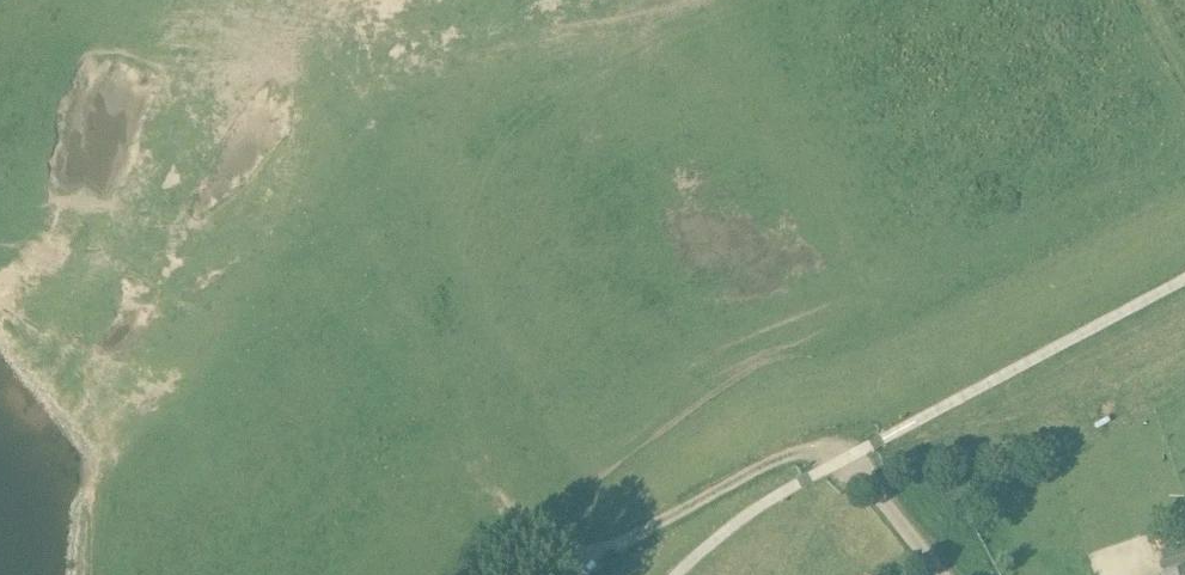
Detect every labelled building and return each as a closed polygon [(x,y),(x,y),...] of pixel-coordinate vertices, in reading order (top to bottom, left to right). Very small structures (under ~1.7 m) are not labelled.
[(1156,554),(1163,574),(1184,574),(1184,544),(1156,554)]
